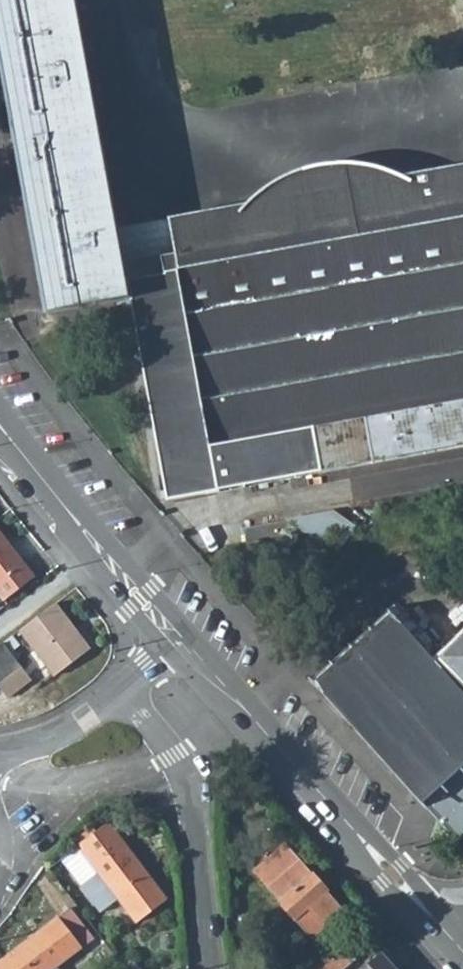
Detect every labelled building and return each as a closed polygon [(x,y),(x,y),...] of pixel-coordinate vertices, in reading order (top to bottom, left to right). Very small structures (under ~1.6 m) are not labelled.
[(45,314),(131,297),(117,227),(106,170),(103,153),(82,35),(76,0),(0,0),(0,70),(45,314)] [(103,153),(110,115),(114,87),(115,72),(115,56),(114,44),(112,29),(109,17),(104,1),(104,0),(76,0),(82,35),(103,153)] [(399,173),(386,167),(373,163),(358,160),(345,160),(330,162),(322,163),(318,164),(298,169),(281,175),(271,181),(258,192),(247,201),(117,227),(131,297),(171,499),(462,443),(462,163),(399,173)] [(305,532),(325,540),(331,527),(349,535),(355,521),(317,505),(305,532)] [(32,576),(0,533),(0,595),(3,598),(32,576)] [(21,629),(56,674),(91,647),(56,601),(21,629)] [(391,611),(315,683),(434,809),(435,808),(462,838),(462,688),(391,611)] [(442,657),(462,679),(462,637),(442,657)] [(0,645),(0,666),(8,676),(20,667),(2,643),(0,645)] [(0,682),(0,691),(6,700),(31,681),(20,667),(8,676),(0,682)] [(167,898),(109,823),(60,862),(100,912),(118,898),(136,922),(167,898)] [(327,890),(287,843),(252,872),(312,938),(342,911),(325,892),(327,890)] [(68,908),(0,959),(8,968),(53,968),(52,968),(92,938),(68,908)] [(312,968),(344,968),(356,959),(342,943),(312,968)] [(381,952),(361,968),(395,968),(381,952)] [(0,959),(0,968),(8,968),(0,959)]
